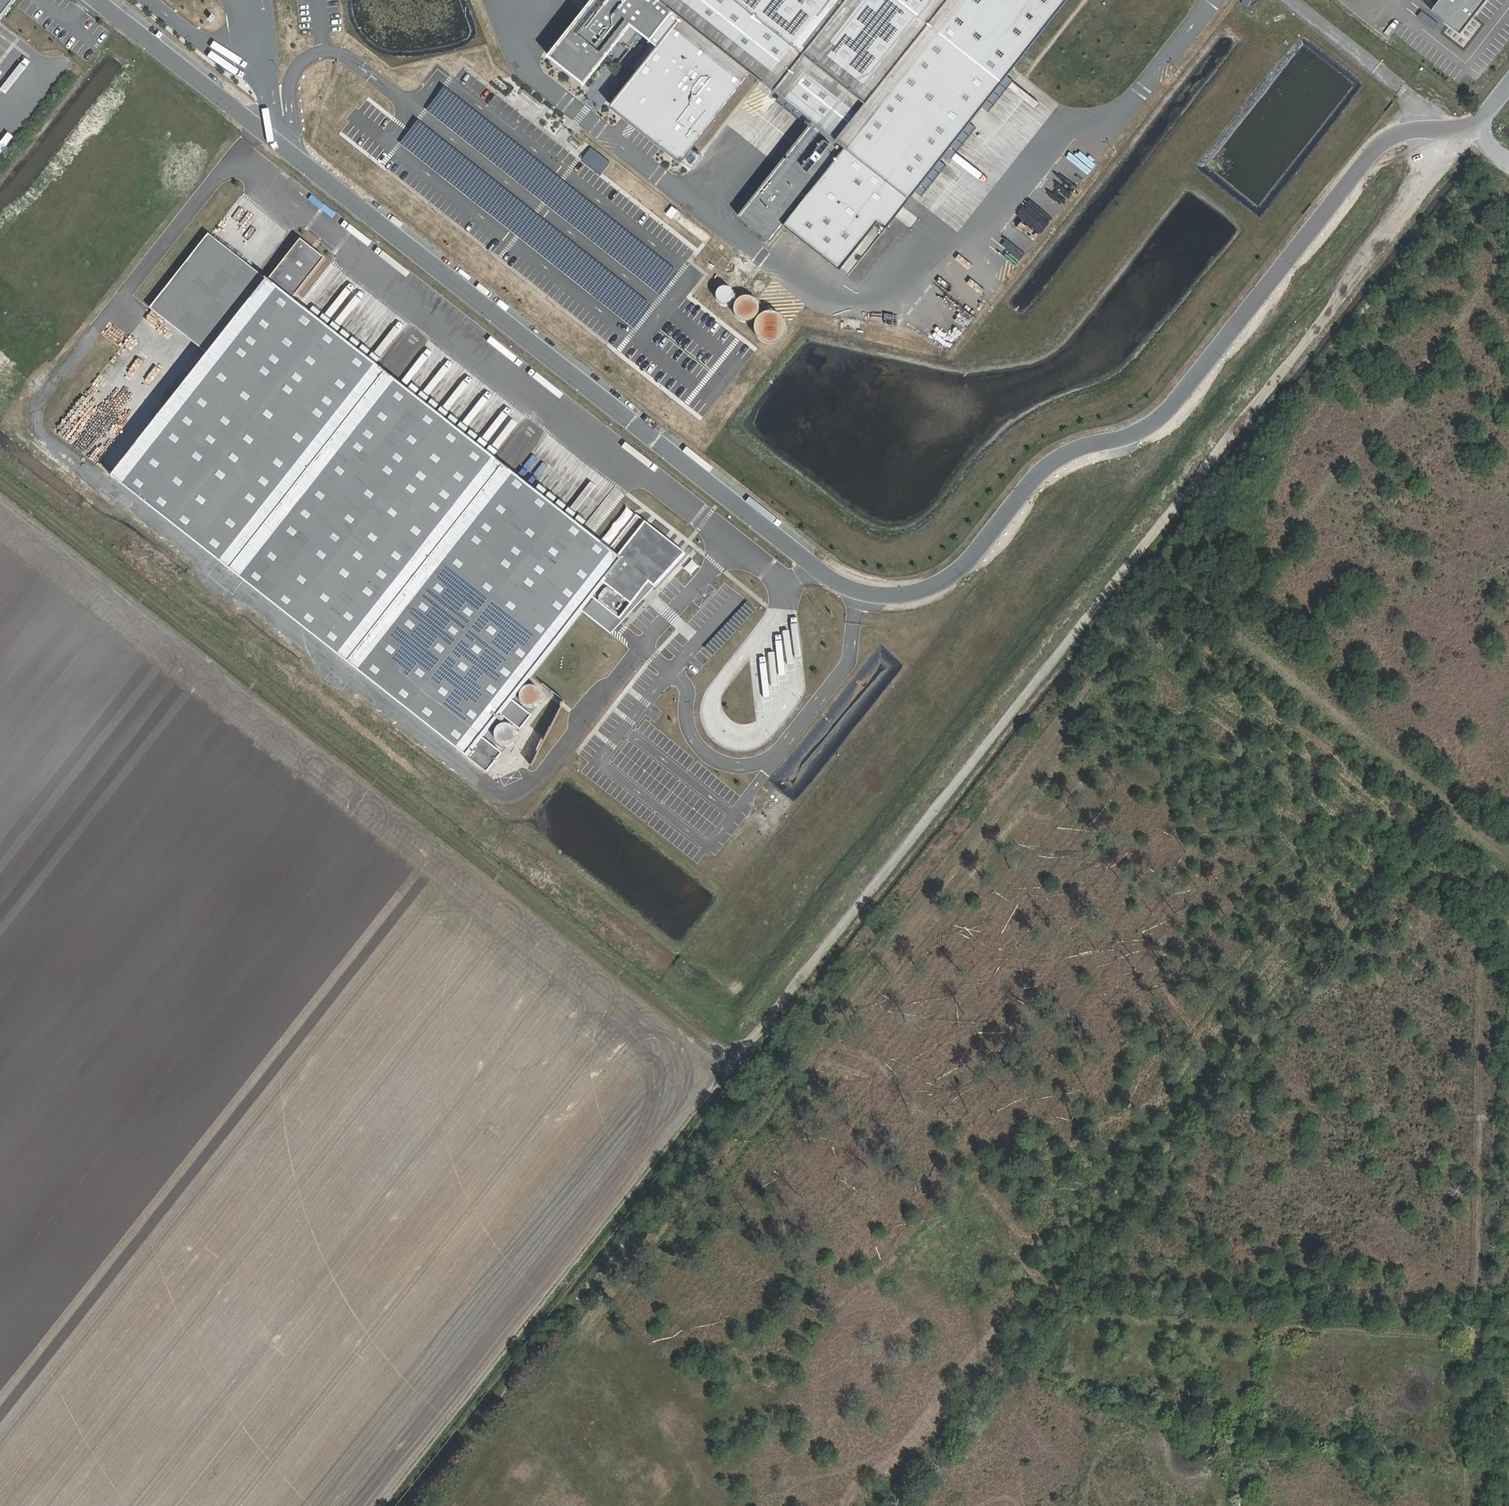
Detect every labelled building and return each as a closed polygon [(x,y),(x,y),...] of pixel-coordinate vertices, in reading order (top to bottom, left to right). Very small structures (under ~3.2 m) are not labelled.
[(7,0),(0,0),(0,41),(23,12),(7,0)] [(549,53),(588,84),(634,24),(654,39),(677,10),(683,16),(611,106),(684,164),(755,74),(814,121),(739,215),(772,242),(787,223),(843,267),(879,221),(889,229),(1071,0),(592,0),(549,53)] [(1377,10),(1385,0),(1365,0),(1377,10)] [(661,297),(679,274),(445,89),(427,112),(661,297)] [(634,331),(653,307),(419,122),(401,146),(634,331)] [(592,146),(583,158),(603,173),(612,160),(592,146)] [(269,286),(210,239),(154,309),(213,355),(115,477),(487,773),(502,754),(483,739),(501,716),(521,731),(532,716),(513,701),(594,601),(620,622),(651,583),(656,588),(686,554),(637,515),(610,550),(581,527),(587,520),(531,476),(525,483),(474,442),(479,435),(424,391),(417,399),(373,364),(378,358),(315,308),(310,315),(291,300),(323,260),(303,243),(269,286)] [(739,302),(736,305),(735,310),(735,314),(737,318),(739,321),(743,323),(747,324),(752,324),(756,322),(759,319),(761,315),(761,311),(760,306),(758,303),(755,300),(751,298),(746,298),(742,299),(739,302)] [(759,321),(757,325),(756,330),(757,336),(759,340),(763,344),(767,346),(773,347),(778,346),(783,343),(786,339),(788,334),(788,328),(787,323),(783,319),(779,316),(773,314),(768,315),(763,317),(759,321)] [(532,709),(536,708),(539,707),(541,705),(543,701),(544,698),(543,695),(541,691),(539,689),(535,688),(532,688),(529,689),(526,691),(524,693),(523,696),(523,700),(524,703),(526,706),(529,708),(532,709)] [(497,744),(500,746),(503,748),(507,748),(511,748),(514,746),(516,743),(518,739),(518,736),(517,732),(514,729),(511,727),(508,726),(504,726),(501,728),(498,730),(496,733),(495,737),(496,740),(497,744)]
